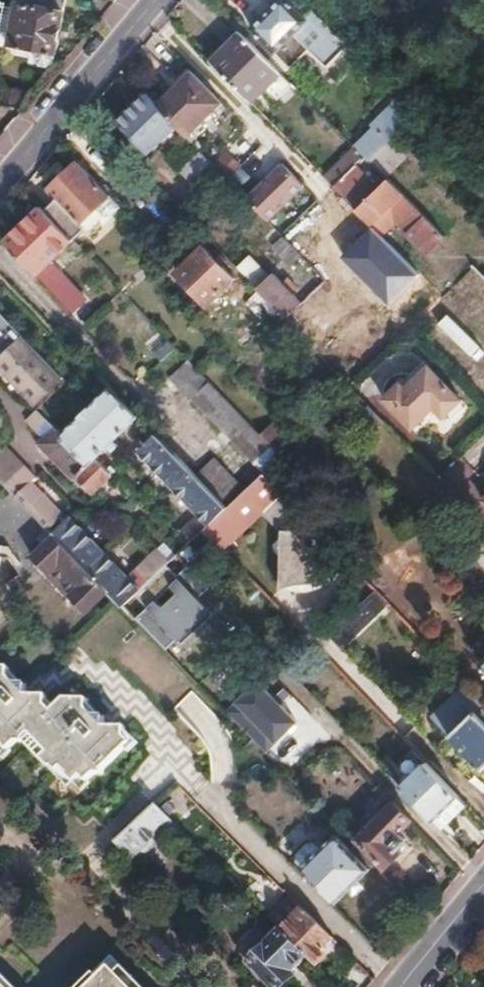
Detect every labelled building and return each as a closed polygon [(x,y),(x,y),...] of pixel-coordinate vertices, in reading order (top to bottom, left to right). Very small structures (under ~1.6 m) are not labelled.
[(9,48),(32,52),(53,56),(54,56),(65,0),(17,0),(9,48)] [(281,0),(253,30),(296,73),(314,56),(331,73),(353,51),(331,29),(316,15),(314,13),(301,0),(279,0),(281,0)] [(241,34),(212,64),(252,105),(282,75),(241,34)] [(32,52),(31,59),(34,65),(46,67),(52,61),(53,56),(32,52)] [(189,76),(156,110),(174,129),(174,130),(185,141),(219,107),(189,76)] [(143,97),(117,122),(148,154),(174,130),(174,129),(156,110),(143,97)] [(404,100),(356,150),(364,158),(369,163),(393,138),(417,113),(404,100)] [(393,138),(369,163),(384,179),(409,154),(393,138)] [(249,166),(270,175),(278,156),(257,147),(249,166)] [(228,150),(216,163),(230,177),(243,164),(228,150)] [(208,164),(197,153),(177,174),(187,184),(208,164)] [(56,200),(43,211),(71,241),(73,243),(86,230),(81,224),(98,208),(110,196),(77,161),(47,190),(56,200)] [(281,166),(246,202),(267,223),(302,188),(281,166)] [(356,211),(380,236),(387,229),(376,219),(386,209),(483,307),(483,281),(482,279),(471,267),(388,183),(356,211)] [(110,196),(98,208),(109,219),(121,208),(110,196)] [(273,221),(282,233),(303,217),(293,205),(273,221)] [(39,207),(4,241),(61,299),(70,290),(46,265),(71,241),(43,211),(39,207)] [(302,222),(284,240),(324,281),(333,290),(352,273),(302,222)] [(281,237),(271,247),(314,291),(324,281),(284,240),(281,237)] [(203,248),(176,274),(206,306),(237,276),(225,263),(228,261),(222,254),(219,257),(216,254),(213,258),(203,248)] [(471,267),(482,279),(483,276),(483,259),(482,256),(471,267)] [(253,264),(241,275),(257,291),(269,280),(253,264)] [(417,274),(386,305),(409,328),(440,297),(417,274)] [(269,280),(257,291),(284,319),(300,304),(272,276),(269,280)] [(469,361),(483,347),(483,334),(454,305),(433,326),(469,361)] [(6,352),(0,357),(0,368),(35,404),(62,378),(0,313),(0,346),(6,352)] [(341,340),(359,367),(386,349),(368,322),(341,340)] [(311,332),(304,340),(316,352),(324,345),(311,332)] [(152,334),(145,345),(165,360),(173,348),(152,334)] [(187,360),(167,379),(188,401),(190,400),(262,475),(281,457),(267,443),(259,434),(193,366),(187,360)] [(399,381),(382,397),(412,428),(433,407),(443,417),(461,399),(428,365),(405,387),(399,381)] [(60,435),(59,436),(87,465),(95,458),(108,446),(112,450),(117,447),(112,442),(138,417),(109,387),(60,435)] [(271,423),(259,434),(267,443),(279,432),(271,423)] [(53,428),(37,444),(72,479),(75,476),(91,492),(114,469),(109,465),(105,468),(95,458),(87,465),(59,436),(60,435),(53,428)] [(157,436),(140,452),(209,524),(227,508),(195,476),(157,436)] [(1,480),(48,529),(62,516),(0,453),(0,480),(1,480)] [(214,459),(195,476),(227,508),(245,491),(214,459)] [(209,524),(202,531),(220,550),(279,494),(262,475),(245,491),(227,508),(209,524)] [(70,519),(53,535),(55,536),(110,593),(112,596),(122,605),(169,561),(158,550),(127,578),(70,519)] [(189,524),(179,534),(188,544),(198,534),(189,524)] [(324,525),(275,528),(278,588),(328,585),(324,525)] [(55,536),(31,559),(87,614),(110,593),(55,536)] [(169,561),(122,605),(138,621),(178,580),(191,570),(176,555),(169,561)] [(211,613),(178,580),(138,621),(163,645),(169,637),(179,646),(211,613)] [(0,741),(6,735),(16,745),(21,740),(52,771),(59,764),(72,777),(78,772),(89,783),(129,742),(123,736),(124,726),(103,726),(103,714),(92,714),(88,710),(89,697),(65,696),(57,704),(50,698),(50,687),(27,687),(27,679),(15,679),(9,673),(9,662),(1,661),(0,662),(0,741)] [(263,748),(292,722),(255,683),(227,709),(263,748)] [(446,736),(479,771),(483,766),(483,704),(464,684),(428,718),(446,736)] [(424,762),(398,787),(436,827),(462,802),(424,762)] [(393,803),(356,839),(384,868),(400,852),(396,848),(402,842),(396,835),(411,821),(393,803)] [(154,805),(114,844),(133,862),(161,836),(157,832),(164,826),(173,835),(179,830),(154,805)] [(318,854),(301,871),(334,904),(368,870),(334,837),(318,854)] [(304,841),(287,858),(301,871),(318,854),(304,841)] [(290,900),(269,921),(281,932),(305,957),(315,966),(329,952),(325,949),(332,942),(290,900)] [(239,953),(273,986),(285,986),(295,977),(290,972),(305,957),(281,932),(271,943),(260,931),(239,953)] [(88,986),(129,986),(109,966),(88,986)]
